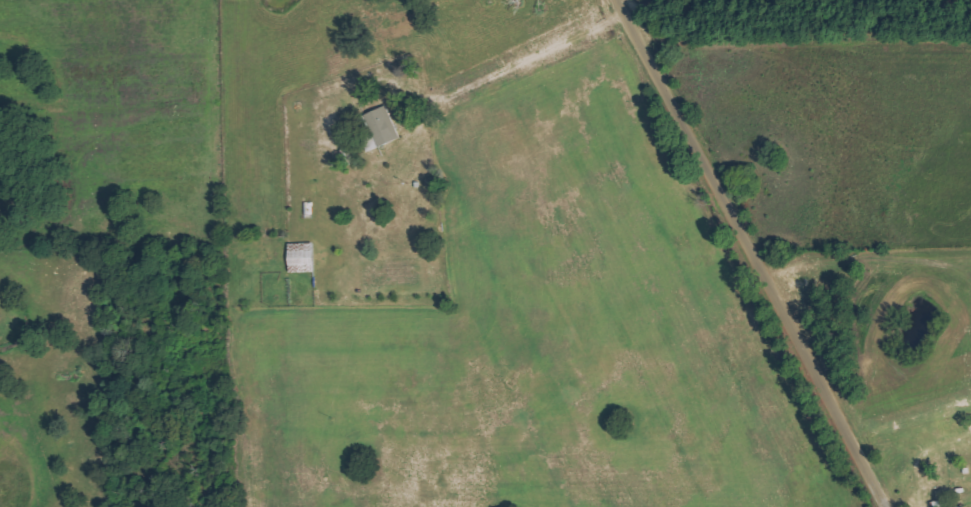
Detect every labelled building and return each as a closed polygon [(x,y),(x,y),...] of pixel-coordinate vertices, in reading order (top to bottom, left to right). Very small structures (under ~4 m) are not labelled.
[(382,147),(403,137),(388,105),(367,115),(382,147)] [(290,244),(291,273),(316,272),(315,243),(290,244)]
